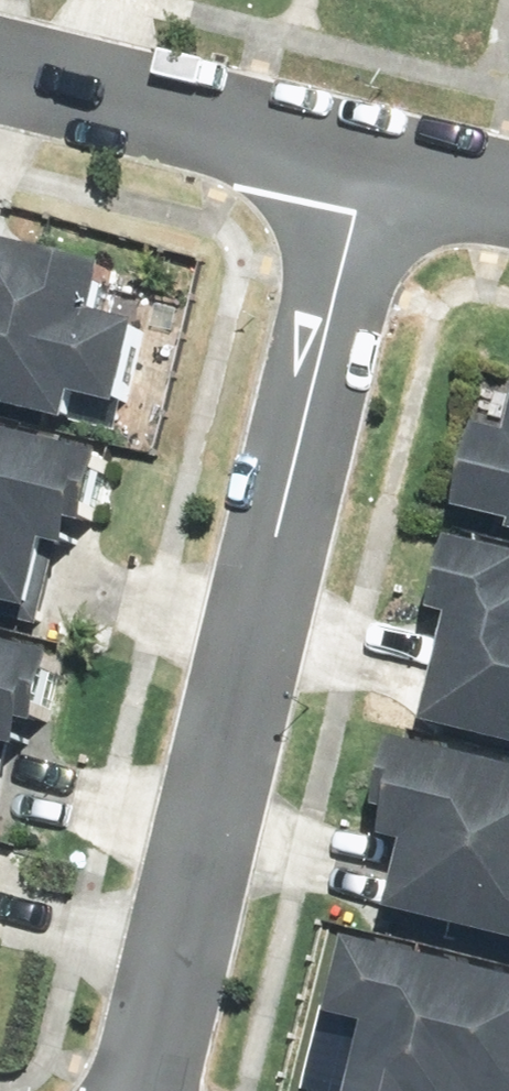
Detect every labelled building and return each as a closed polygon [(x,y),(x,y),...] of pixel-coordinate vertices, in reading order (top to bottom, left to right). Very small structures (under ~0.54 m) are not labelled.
[(82,428),(88,401),(137,412),(156,330),(108,319),(119,268),(0,241),(0,409),(82,428)] [(487,423),(465,510),(508,521),(508,429),(487,423)] [(44,631),(61,553),(83,558),(89,531),(101,534),(118,458),(0,431),(0,621),(44,631)] [(508,746),(508,555),(460,543),(443,614),(463,619),(437,729),(508,746)] [(11,756),(35,762),(45,723),(56,726),(70,668),(0,651),(0,802),(11,756)] [(508,950),(508,770),(404,744),(387,812),(402,816),(397,840),(411,844),(391,927),(460,943),(461,938),(508,950)] [(359,942),(339,1018),(380,1029),(364,1090),(508,1090),(508,980),(359,942)]
